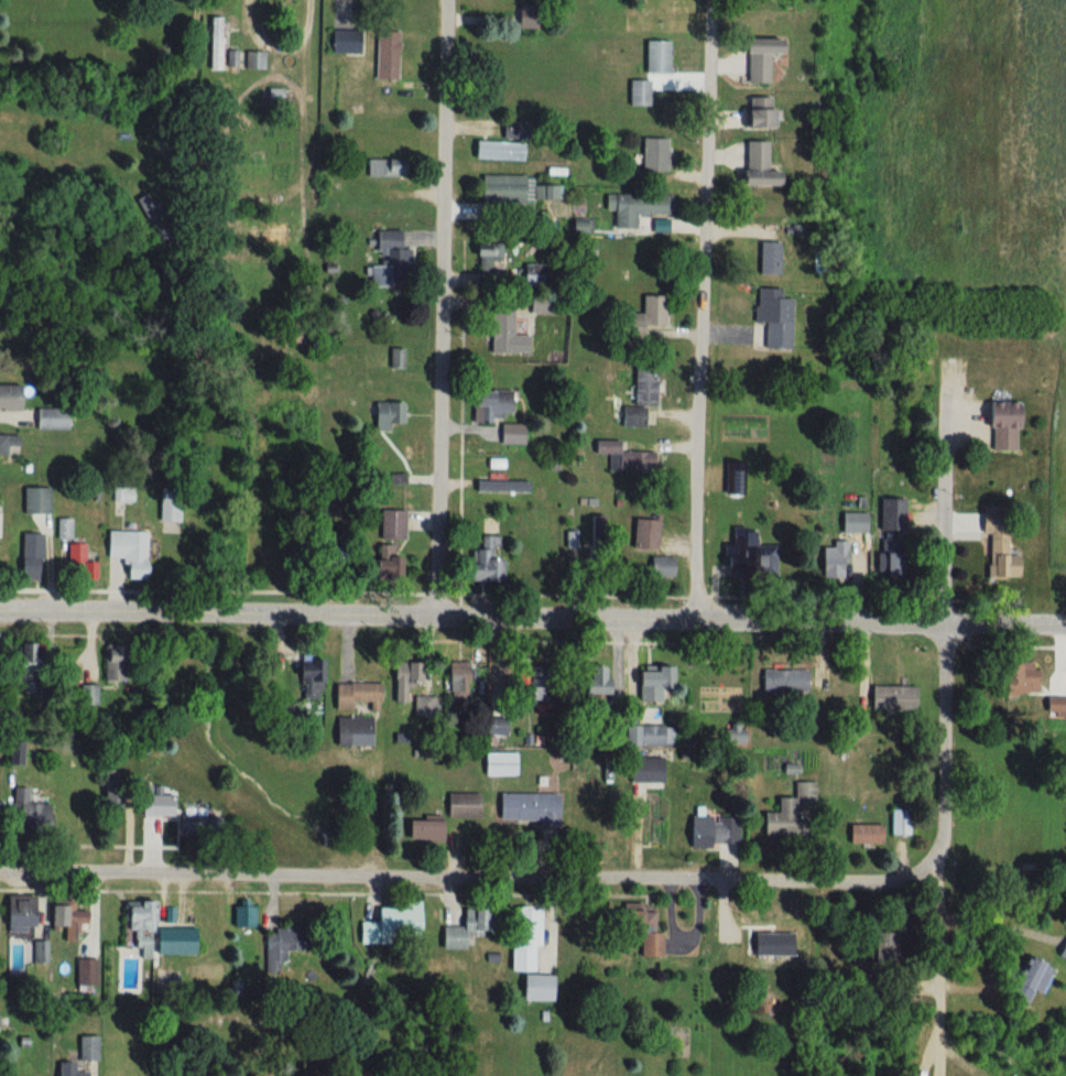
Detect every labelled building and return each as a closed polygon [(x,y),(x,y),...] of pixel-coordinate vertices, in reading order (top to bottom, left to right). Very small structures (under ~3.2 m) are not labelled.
[(517,29),(535,29),(535,7),(517,7),(517,29)] [(391,85),(391,32),(376,32),(376,85),(391,85)] [(209,37),(209,70),(223,70),(223,37),(209,37)] [(356,52),(356,37),(334,37),(334,52),(356,52)] [(746,52),(746,82),(769,82),(769,53),(778,53),(778,38),(740,38),(740,52),(746,52)] [(669,40),(644,40),(644,73),(669,73),(669,40)] [(245,70),(266,70),(266,52),(245,52),(245,70)] [(650,79),(628,79),(628,106),(650,106),(650,79)] [(770,97),(743,97),(743,127),(770,127),(770,97)] [(666,170),(666,137),(641,137),(641,170),(666,170)] [(523,141),(473,141),(473,160),(523,160),(523,141)] [(776,170),(766,170),(766,141),(743,141),(743,170),(738,170),(738,185),(776,185),(776,170)] [(380,159),(380,176),(405,176),(405,159),(380,159)] [(480,203),(524,203),(524,175),(480,175),(480,203)] [(605,210),(614,210),(613,228),(636,228),(636,214),(671,214),(672,194),(605,193),(605,210)] [(590,219),(570,219),(570,233),(590,233),(590,219)] [(370,265),(369,284),(398,285),(398,270),(407,270),(407,247),(402,247),(403,230),(377,229),(377,265),(370,265)] [(475,269),(497,270),(497,242),(475,241),(475,269)] [(759,275),(781,275),(781,242),(759,242),(759,275)] [(544,263),(523,263),(523,281),(544,281),(544,263)] [(792,349),(792,297),(782,297),(782,289),(756,288),(756,322),(765,322),(765,349),(792,349)] [(645,339),(645,326),(665,326),(665,295),(643,295),(643,314),(624,314),(624,339),(645,339)] [(530,311),(547,311),(547,299),(530,299),(530,311)] [(489,353),(527,353),(527,334),(512,334),(512,307),(489,307),(489,353)] [(390,349),(391,369),(405,367),(403,348),(390,349)] [(656,405),(656,365),(633,365),(633,405),(656,405)] [(0,384),(0,409),(20,409),(20,384),(0,384)] [(472,421),(502,421),(502,412),(512,412),(512,389),(472,389),(472,421)] [(373,402),(373,426),(403,426),(403,402),(373,402)] [(985,427),(992,427),(991,450),(1017,451),(1017,403),(986,402),(985,427)] [(34,429),(64,429),(64,407),(34,407),(34,429)] [(622,427),(645,427),(645,407),(622,407),(622,427)] [(525,443),(525,423),(501,423),(501,443),(525,443)] [(6,445),(15,445),(15,434),(0,434),(0,457),(6,457),(6,445)] [(619,451),(619,441),(595,440),(595,453),(609,454),(609,472),(653,473),(654,452),(619,451)] [(726,462),(726,495),(747,495),(747,462),(726,462)] [(528,492),(528,480),(475,480),(475,492),(528,492)] [(22,513),(48,513),(48,487),(22,487),(22,513)] [(880,498),(880,531),(904,531),(904,498),(880,498)] [(988,531),(987,578),(1019,578),(1019,555),(1008,555),(1008,507),(982,506),(982,531),(988,531)] [(404,540),(404,510),(379,510),(379,540),(404,540)] [(841,533),(867,533),(867,512),(841,512),(841,533)] [(55,538),(70,538),(70,518),(55,518),(55,538)] [(633,519),(632,549),(657,550),(658,520),(633,519)] [(776,576),(776,545),(756,545),(756,526),(732,526),(732,543),(722,543),(722,576),(776,576)] [(143,530),(103,530),(103,557),(119,557),(119,576),(143,576),(143,530)] [(39,579),(39,532),(19,532),(19,579),(39,579)] [(504,581),(504,559),(494,559),(494,547),(502,547),(502,535),(480,536),(480,549),(468,549),(468,581),(504,581)] [(845,540),(831,540),(831,547),(821,547),(821,578),(845,578),(845,540)] [(65,543),(65,575),(93,575),(93,561),(83,561),(83,543),(65,543)] [(396,580),(396,544),(377,544),(377,560),(369,560),(369,580),(396,580)] [(650,577),(675,577),(675,557),(650,557),(650,577)] [(885,573),(897,573),(897,562),(885,562),(885,573)] [(29,643),(20,643),(20,653),(10,653),(10,669),(29,669),(29,643)] [(125,644),(101,644),(101,682),(125,682),(125,644)] [(320,659),(296,659),(296,698),(320,698),(320,659)] [(419,684),(419,662),(393,662),(393,703),(408,703),(408,684),(419,684)] [(1036,694),(1036,662),(1002,662),(1002,694),(1036,694)] [(582,703),(604,703),(604,666),(582,666),(582,703)] [(668,688),(673,688),(673,666),(636,666),(636,701),(668,701),(668,688)] [(515,667),(515,700),(545,700),(545,667),(515,667)] [(808,669),(762,669),(762,693),(808,693),(808,669)] [(448,702),(469,702),(469,670),(448,670),(448,702)] [(333,683),(333,710),(352,710),(352,703),(366,703),(366,711),(379,711),(379,683),(333,683)] [(93,685),(79,687),(81,702),(95,701),(93,685)] [(917,686),(870,686),(870,709),(917,709),(917,686)] [(1045,696),(1045,716),(1065,716),(1065,696),(1045,696)] [(414,716),(433,716),(433,697),(414,697),(414,716)] [(370,746),(370,718),(334,718),(334,746),(370,746)] [(664,726),(623,726),(623,747),(664,747),(664,726)] [(22,765),(22,742),(5,742),(6,765),(22,765)] [(518,753),(483,753),(483,777),(518,777),(518,753)] [(629,783),(661,783),(661,759),(629,759),(629,783)] [(776,798),(776,813),(762,813),(762,836),(794,836),(794,801),(814,802),(815,782),(794,782),(794,798),(776,798)] [(48,804),(27,803),(27,788),(11,787),(10,826),(47,827),(48,804)] [(480,794),(446,794),(446,819),(480,819),(480,794)] [(539,827),(558,827),(558,795),(498,794),(498,821),(539,821),(539,827)] [(663,794),(647,794),(647,846),(663,846),(663,794)] [(172,795),(139,795),(139,817),(172,817),(172,795)] [(891,835),(911,835),(911,810),(891,810),(891,835)] [(176,836),(218,836),(218,817),(176,817),(176,836)] [(738,817),(690,817),(690,846),(738,847),(738,817)] [(405,819),(405,844),(440,844),(440,819),(405,819)] [(883,845),(883,825),(848,825),(848,845),(883,845)] [(31,895),(4,895),(4,931),(31,931),(31,895)] [(73,899),(49,899),(49,928),(63,928),(62,942),(77,942),(77,925),(85,925),(85,912),(72,912),(73,899)] [(390,945),(390,937),(420,937),(420,900),(397,900),(397,907),(374,907),(374,922),(358,922),(358,945),(390,945)] [(151,960),(151,901),(124,901),(124,947),(139,947),(139,960),(151,960)] [(641,904),(618,904),(618,932),(640,932),(640,957),(664,957),(664,932),(641,932),(641,904)] [(252,907),(230,907),(230,928),(252,928),(252,907)] [(511,971),(533,972),(533,947),(539,947),(540,908),(511,907),(511,971)] [(465,950),(465,937),(485,938),(485,910),(462,909),(461,928),(440,927),(440,950),(465,950)] [(193,955),(193,928),(154,929),(154,955),(193,955)] [(264,974),(281,973),(281,951),(298,950),(298,930),(263,930),(264,974)] [(899,933),(875,933),(875,967),(899,967),(899,933)] [(46,963),(46,942),(32,942),(32,963),(46,963)] [(1043,995),(1054,968),(1026,956),(1010,995),(1028,1002),(1033,990),(1043,995)] [(75,987),(96,987),(96,959),(75,959),(75,987)] [(554,976),(521,976),(521,1001),(554,1001),(554,976)] [(96,1038),(78,1038),(78,1062),(96,1062),(96,1038)] [(57,1066),(57,1075),(72,1075),(72,1066),(57,1066)]
